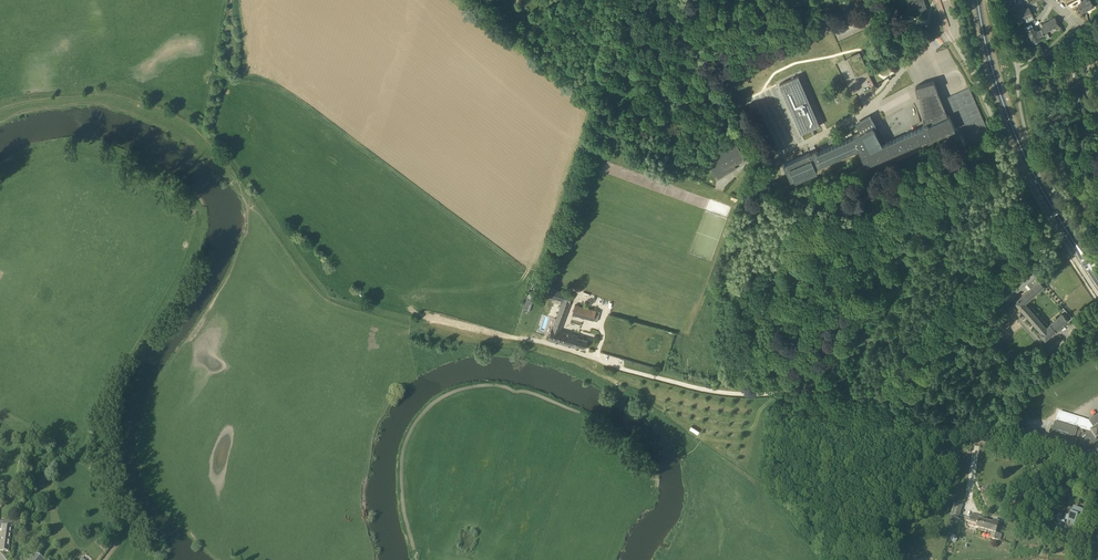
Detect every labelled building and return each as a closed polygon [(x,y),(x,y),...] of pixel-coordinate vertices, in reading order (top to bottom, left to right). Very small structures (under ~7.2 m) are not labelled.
[(924,0),(898,0),(900,5),(907,3),(910,10),(917,7),(920,14),(928,11),(924,0)] [(1022,6),(1024,5),(1022,2),(1020,3),(1018,0),(1010,0),(1013,7),(1014,6),(1016,9),(1022,6)] [(1082,3),(1078,5),(1082,13),(1087,11),(1086,9),(1093,5),(1090,0),(1084,0),(1081,1),(1082,1),(1082,3)] [(1033,17),(1032,15),(1033,15),(1029,7),(1024,10),(1022,6),(1016,9),(1018,13),(1017,13),(1021,21),(1027,18),(1029,21),(1033,19),(1033,17)] [(1050,37),(1048,33),(1047,31),(1055,28),(1056,30),(1061,28),(1055,17),(1043,23),(1045,27),(1041,29),(1042,30),(1044,35),(1047,40),(1050,37)] [(1044,35),(1042,30),(1038,33),(1036,29),(1035,30),(1033,27),(1026,30),(1034,44),(1041,40),(1040,37),(1044,35)] [(862,72),(867,70),(862,59),(859,53),(849,58),(856,75),(862,72)] [(798,75),(780,84),(801,134),(820,125),(798,75)] [(955,129),(951,119),(950,116),(950,115),(948,116),(937,90),(938,90),(934,81),(916,86),(918,95),(920,95),(924,123),(923,123),(924,126),(923,127),(918,129),(887,142),(886,142),(882,135),(882,133),(878,123),(877,123),(875,124),(870,115),(856,123),(861,132),(853,136),(851,132),(819,146),(821,150),(818,152),(817,150),(810,152),(810,153),(784,164),(790,177),(791,180),(792,180),(795,178),(796,179),(818,170),(816,166),(823,164),(823,163),(859,148),(863,157),(866,165),(927,138),(928,140),(928,141),(934,139),(934,138),(955,129)] [(968,145),(990,135),(970,88),(969,88),(948,97),(961,129),(968,145)] [(709,164),(716,181),(732,171),(731,171),(736,168),(735,165),(745,161),(736,141),(715,151),(719,160),(709,164)] [(1031,287),(1015,302),(1041,332),(1040,333),(1045,340),(1052,334),(1054,336),(1057,334),(1055,331),(1067,321),(1068,322),(1073,317),(1065,309),(1061,312),(1062,313),(1049,325),(1027,301),(1045,285),(1040,280),(1034,285),(1030,280),(1036,276),(1031,270),(1013,286),(1018,292),(1028,283),(1031,287)] [(1011,290),(1007,286),(1006,285),(1000,291),(1004,296),(1011,290)] [(574,295),(555,290),(550,288),(548,296),(563,300),(553,329),(552,328),(549,340),(575,347),(576,345),(586,348),(588,340),(577,337),(578,335),(560,330),(574,295)] [(530,292),(527,298),(533,300),(536,294),(530,292)] [(524,307),(523,309),(529,312),(532,304),(533,300),(527,298),(524,307)] [(600,312),(591,309),(575,305),(572,314),(598,322),(600,315),(600,312)] [(1088,421),(1094,429),(1090,432),(1091,433),(1088,435),(1086,434),(1087,431),(1077,428),(1076,430),(1055,423),(1052,434),(1062,437),(1061,442),(1078,447),(1075,455),(1095,462),(1097,453),(1097,452),(1097,450),(1094,449),(1095,444),(1097,442),(1097,414),(1088,421)] [(1019,420),(1018,433),(1027,433),(1028,420),(1019,420)] [(963,505),(956,503),(953,517),(959,519),(963,505)] [(1077,516),(1082,517),(1084,510),(1074,507),(1073,509),(1067,507),(1065,516),(1058,514),(1056,521),(1074,526),(1077,516)] [(1002,534),(996,533),(999,522),(993,520),(992,523),(986,521),(987,518),(972,514),(971,518),(967,517),(966,521),(970,522),(969,525),(977,527),(976,528),(982,529),(982,530),(990,533),(990,532),(992,532),(990,538),(1000,541),(1002,534)] [(4,520),(4,521),(0,520),(0,529),(3,529),(0,550),(8,551),(12,521),(4,520)]
